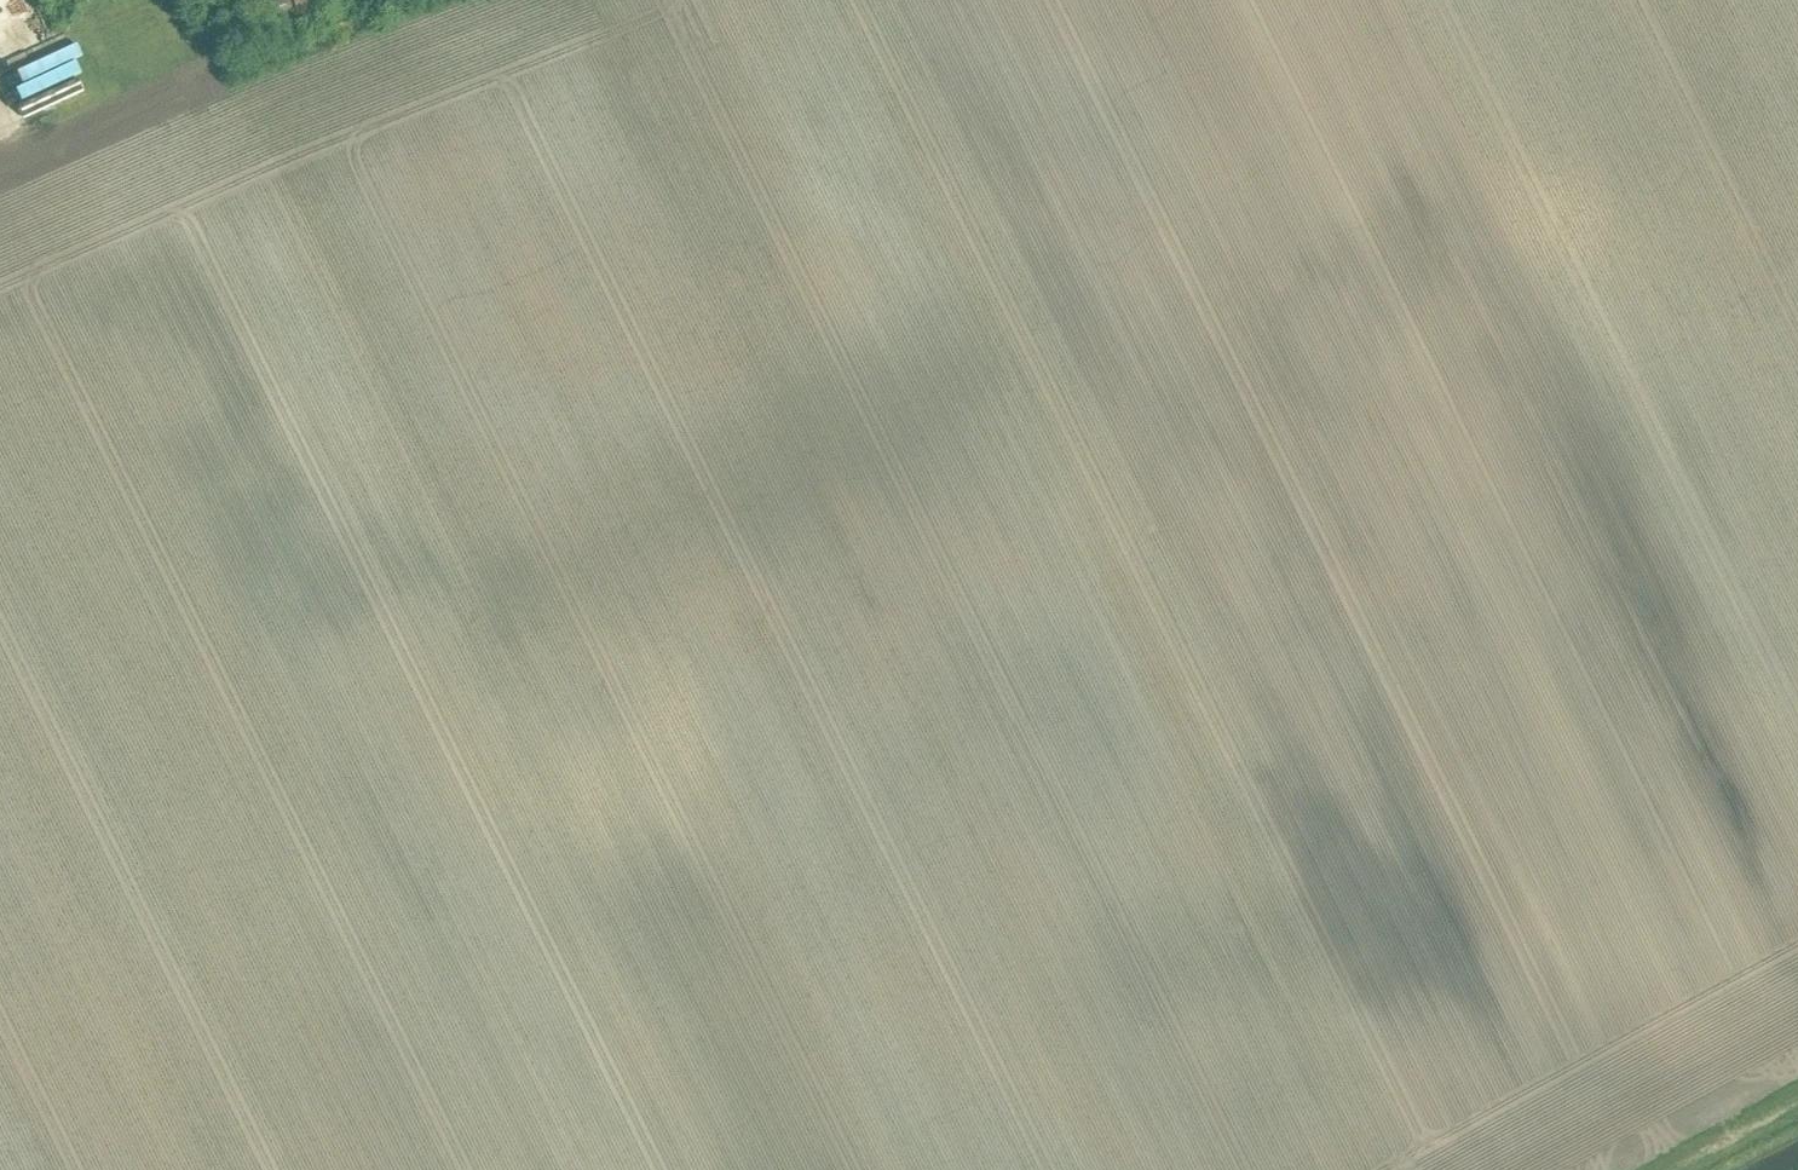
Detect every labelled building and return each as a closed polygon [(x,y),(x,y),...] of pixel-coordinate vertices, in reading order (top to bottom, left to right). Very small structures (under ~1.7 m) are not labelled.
[(295,10),(319,0),(291,0),(295,10)]
